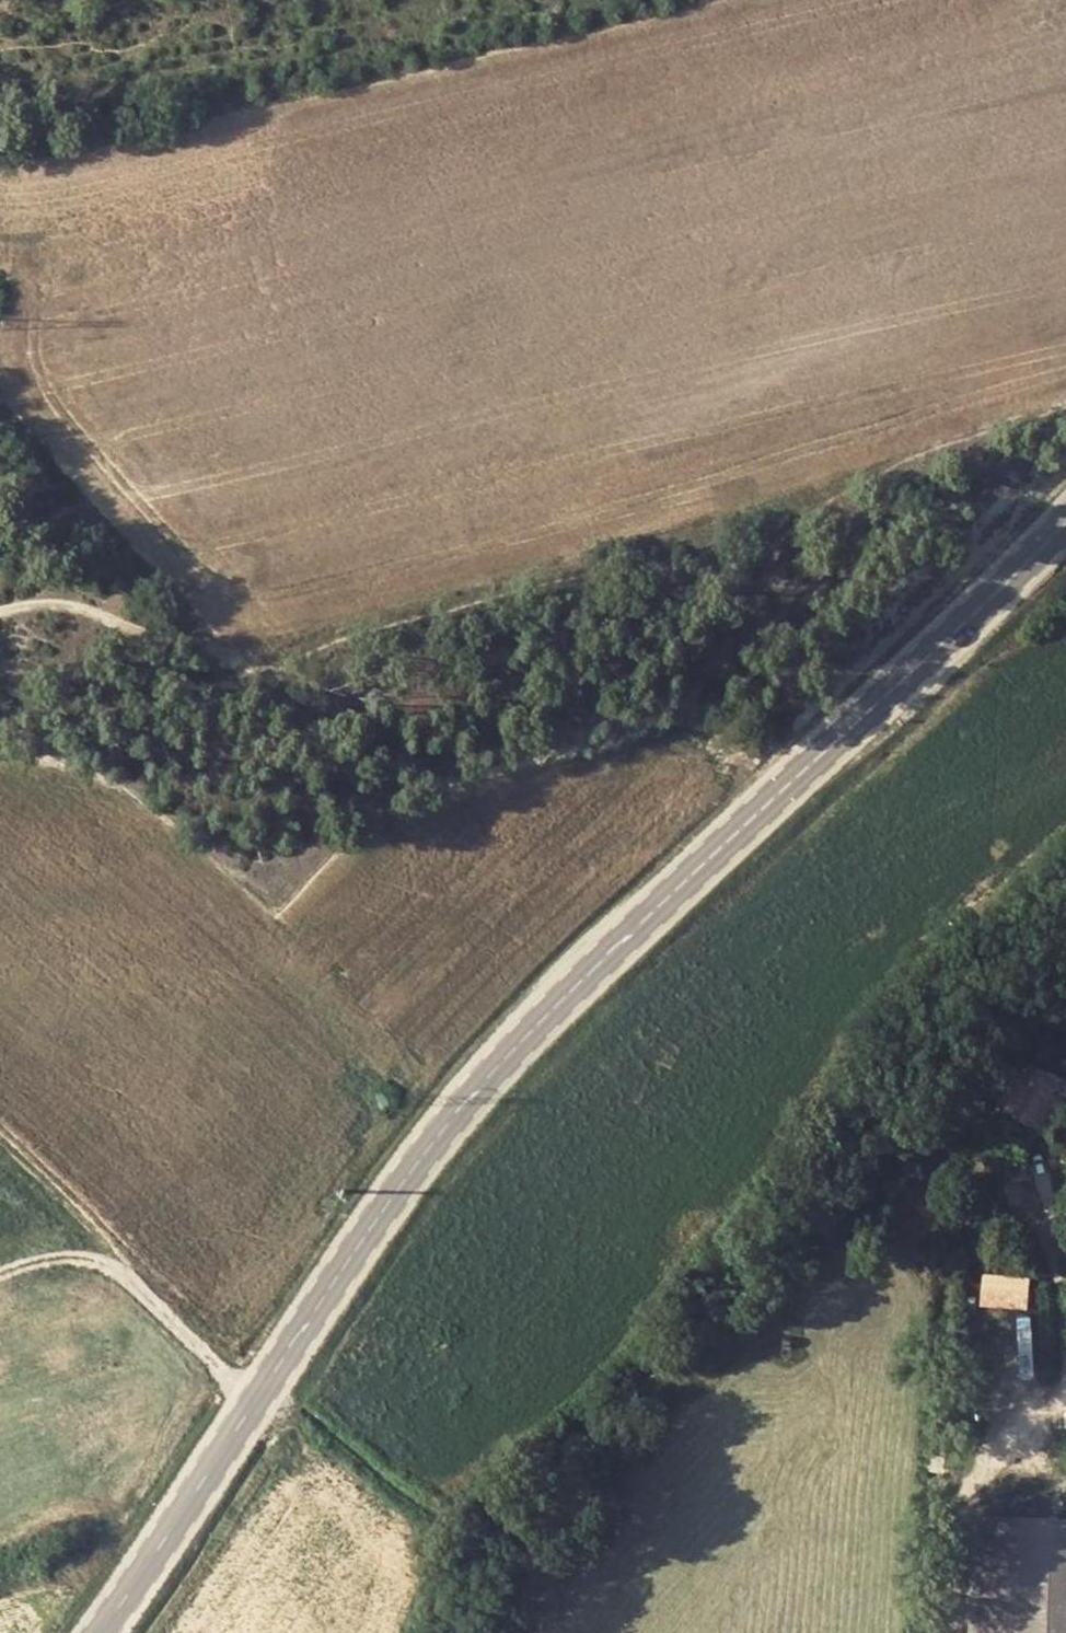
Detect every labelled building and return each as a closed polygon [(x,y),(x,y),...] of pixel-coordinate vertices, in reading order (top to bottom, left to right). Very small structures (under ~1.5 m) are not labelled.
[(999,1116),(1022,1122),(1034,1079),(1011,1073),(999,1116)] [(981,1303),(1028,1307),(1030,1276),(984,1271),(981,1303)] [(967,1632),(990,1632),(995,1516),(970,1515),(967,1632)] [(995,1516),(990,1632),(1065,1632),(1065,1519),(995,1516)]
